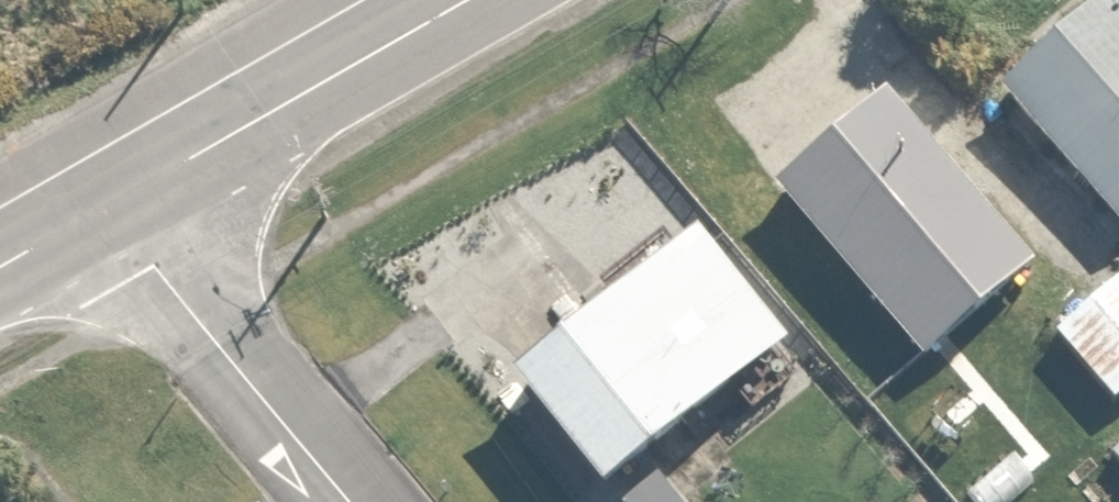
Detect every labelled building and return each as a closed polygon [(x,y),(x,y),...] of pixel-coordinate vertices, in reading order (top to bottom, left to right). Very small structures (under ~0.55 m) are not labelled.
[(991,75),(1111,219),(1118,213),(1118,0),(1081,0),(991,75)] [(884,81),(771,174),(914,349),(1027,256),(884,81)] [(691,217),(497,363),(586,482),(707,391),(723,413),(780,371),(763,350),(782,336),(691,217)] [(1052,328),(1103,387),(1118,373),(1118,272),(1052,328)] [(1118,467),(1118,433),(1102,450),(1118,467)]
